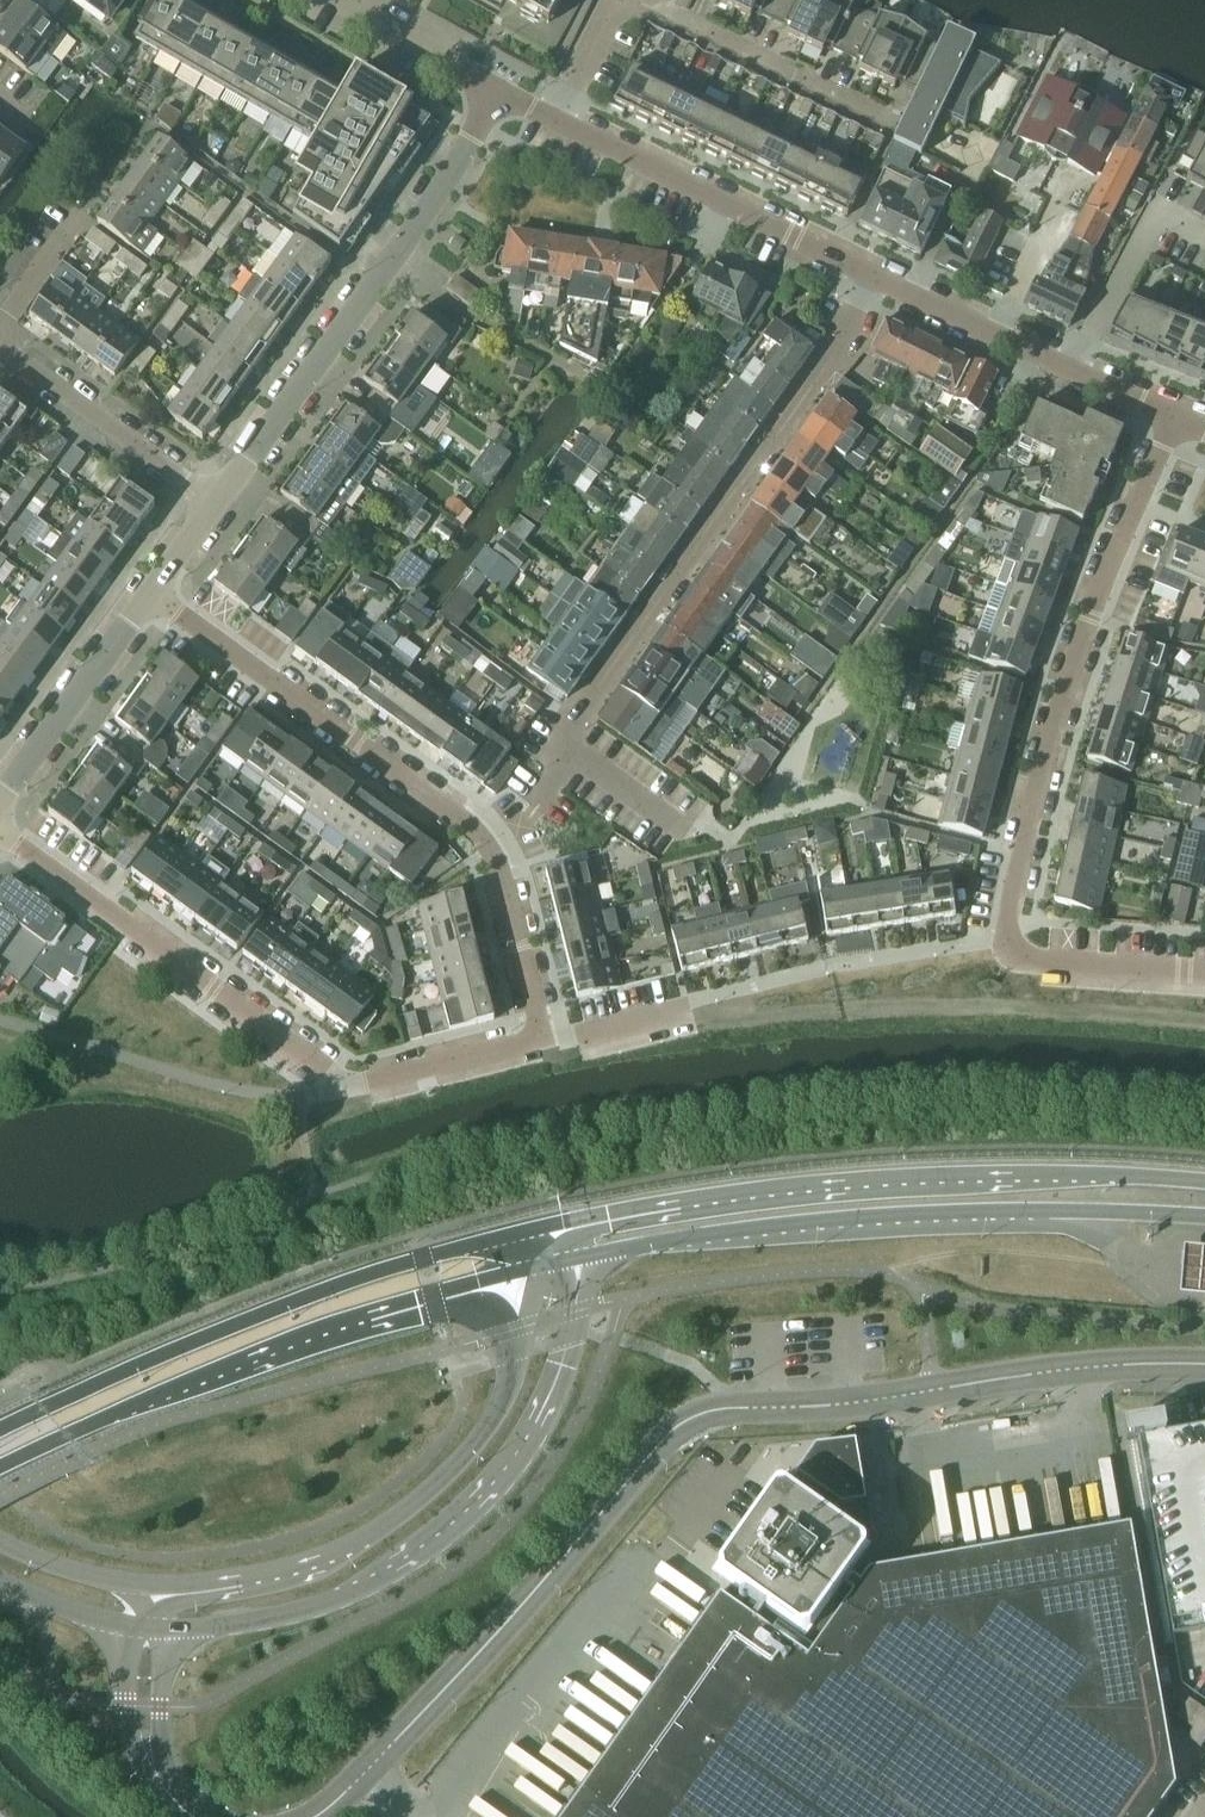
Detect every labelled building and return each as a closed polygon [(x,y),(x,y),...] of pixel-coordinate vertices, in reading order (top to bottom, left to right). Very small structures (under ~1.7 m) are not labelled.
[(109,19),(123,0),(84,0),(109,19)] [(157,52),(186,2),(182,0),(150,0),(139,19),(146,22),(136,39),(157,52)] [(549,25),(562,0),(505,0),(549,25)] [(733,10),(738,0),(716,0),(716,1),(733,10)] [(772,21),(782,0),(738,0),(733,10),(750,18),(754,10),(760,13),(759,14),(772,21)] [(805,45),(827,0),(782,0),(772,21),(785,27),(786,26),(792,28),(788,36),(805,45)] [(844,56),(865,12),(854,6),(856,4),(850,0),(827,0),(805,45),(822,53),(826,45),(832,48),(831,49),(844,56)] [(20,1),(4,23),(52,58),(68,37),(20,1)] [(877,16),(882,6),(873,1),(868,11),(877,16)] [(157,52),(179,65),(208,15),(186,2),(157,52)] [(61,10),(57,15),(63,19),(66,14),(63,12),(61,10)] [(860,71),(877,80),(905,22),(878,15),(877,18),(865,12),(844,56),(857,62),(858,61),(864,63),(860,71)] [(57,15),(54,19),(60,23),(63,19),(57,15)] [(179,65),(202,77),(230,28),(208,15),(179,65)] [(903,84),(918,92),(938,47),(926,41),(928,39),(905,22),(877,80),(894,88),(898,80),(904,83),(903,84)] [(4,23),(0,28),(0,53),(36,79),(52,58),(4,23)] [(202,77),(224,90),(253,41),(230,28),(202,77)] [(659,46),(669,51),(676,37),(666,33),(659,46)] [(918,92),(894,141),(921,154),(940,114),(964,125),(963,129),(965,129),(970,103),(1008,58),(1007,57),(1000,65),(944,37),(939,48),(938,47),(918,92)] [(224,90),(246,103),(275,54),(253,41),(224,90)] [(683,58),(692,62),(699,48),(689,44),(683,58)] [(89,65),(108,79),(118,66),(98,52),(89,65)] [(246,103),(269,116),(297,67),(275,54),(246,103)] [(712,55),(706,69),(715,73),(722,60),(712,55)] [(625,109),(638,115),(656,76),(633,65),(617,96),(613,94),(608,105),(624,113),(625,109)] [(729,80),(738,85),(745,71),(736,66),(729,80)] [(269,116),(291,129),(320,80),(297,67),(269,116)] [(342,93),(314,142),(299,168),(316,178),(315,179),(325,185),(314,203),(305,198),(293,218),(340,251),(360,221),(431,121),(411,110),(413,105),(406,101),(407,99),(356,69),(342,93)] [(649,120),(661,126),(680,88),(656,76),(638,115),(636,119),(647,124),(649,120)] [(752,91),(762,96),(768,82),(759,77),(752,91)] [(1148,87),(1133,117),(1155,129),(1167,106),(1176,111),(1185,93),(1153,78),(1148,87)] [(1046,147),(1058,153),(1090,92),(1088,91),(1084,90),(1080,89),(1078,89),(1074,90),(1071,91),(1048,79),(1017,138),(1044,151),(1046,147)] [(291,129),(314,142),(342,93),(320,80),(291,129)] [(60,83),(54,92),(69,104),(75,95),(60,83)] [(672,132),(684,138),(703,99),(680,88),(661,126),(659,130),(670,135),(672,132)] [(775,102),(785,107),(792,93),(782,89),(775,102)] [(1090,92),(1058,153),(1070,159),(1067,163),(1094,177),(1124,118),(1101,106),(1101,105),(1100,103),(1098,100),(1097,98),(1096,97),(1093,94),(1090,92)] [(695,143),(707,149),(726,110),(703,99),(684,138),(682,141),(693,146),(695,143)] [(805,100),(798,114),(808,118),(815,105),(805,100)] [(718,154),(730,160),(749,122),(726,110),(707,149),(705,152),(716,158),(718,154)] [(821,125),(831,130),(838,116),(828,111),(821,125)] [(1129,123),(1117,147),(1140,159),(1149,163),(1158,147),(1148,142),(1155,129),(1133,117),(1129,123)] [(741,166),(753,171),(772,133),(749,122),(730,160),(728,164),(739,169),(741,166)] [(845,136),(854,141),(861,127),(851,122),(845,136)] [(1197,132),(1182,158),(1195,165),(1186,182),(1203,191),(1192,212),(1202,217),(1204,212),(1204,136),(1197,132)] [(764,177),(776,183),(795,144),(772,133),(753,171),(752,175),(763,180),(764,177)] [(0,139),(0,184),(26,150),(4,134),(0,139)] [(869,148),(878,152),(885,139),(875,134),(869,148)] [(159,138),(143,160),(178,185),(194,163),(159,138)] [(859,227),(890,242),(921,178),(902,169),(911,150),(923,156),(924,155),(921,154),(894,141),(880,171),(884,173),(859,227)] [(1008,162),(1015,148),(1003,142),(988,170),(1014,184),(1022,169),(1008,162)] [(787,188),(800,194),(818,155),(795,144),(776,183),(775,186),(786,191),(787,188)] [(1117,147),(1101,177),(1124,189),(1131,176),(1140,159),(1117,147)] [(811,199),(823,205),(842,167),(818,155),(800,194),(798,197),(809,203),(811,199)] [(143,160),(128,180),(163,206),(178,185),(143,160)] [(229,163),(224,170),(234,176),(241,166),(235,162),(229,163)] [(842,167),(823,205),(821,209),(832,214),(834,211),(847,217),(866,178),(842,167)] [(1101,177),(1086,207),(1109,218),(1124,189),(1101,177)] [(921,178),(890,242),(920,257),(946,203),(945,202),(951,192),(933,183),(931,182),(927,180),(926,181),(921,178)] [(277,187),(265,179),(257,193),(269,201),(277,187)] [(128,180),(113,201),(148,227),(163,206),(128,180)] [(1146,187),(1137,182),(1132,192),(1141,197),(1146,187)] [(1134,211),(1140,200),(1132,195),(1126,207),(1134,211)] [(221,197),(212,209),(222,217),(231,205),(221,197)] [(244,200),(227,222),(238,230),(254,207),(244,200)] [(148,227),(113,201),(98,223),(142,255),(157,234),(148,227)] [(1086,207),(1070,238),(1093,249),(1109,218),(1086,207)] [(222,217),(212,209),(203,221),(213,229),(222,217)] [(964,246),(947,237),(934,263),(973,282),(1002,222),(982,212),(964,246)] [(238,230),(227,222),(211,244),(221,252),(238,230)] [(116,245),(93,229),(85,240),(108,257),(116,245)] [(524,293),(528,276),(534,237),(510,233),(507,251),(501,251),(496,258),(494,270),(502,271),(502,273),(512,274),(509,290),(524,293)] [(456,236),(451,244),(460,250),(466,243),(456,236)] [(535,288),(548,291),(556,241),(534,237),(528,276),(537,278),(535,288)] [(296,238),(280,261),(315,286),(331,263),(296,238)] [(1035,282),(1023,307),(1068,328),(1083,294),(1093,249),(1070,238),(1043,274),(1038,283),(1035,282)] [(194,241),(183,255),(194,262),(204,249),(194,241)] [(562,282),(572,284),(578,244),(556,241),(548,291),(560,293),(562,282)] [(578,244),(572,284),(560,346),(597,365),(609,300),(618,251),(618,250),(590,245),(590,246),(578,244)] [(204,249),(194,262),(204,270),(214,256),(204,249)] [(116,261),(128,270),(135,259),(123,250),(116,261)] [(638,254),(618,251),(609,300),(630,303),(638,254)] [(268,252),(252,274),(299,308),(315,286),(280,261),(268,252)] [(682,261),(638,254),(630,303),(649,306),(651,296),(660,297),(681,267),(682,261)] [(176,265),(186,273),(194,262),(183,255),(176,265)] [(1147,263),(1160,270),(1164,262),(1151,255),(1147,263)] [(135,259),(128,270),(140,278),(148,268),(135,259)] [(194,262),(186,273),(196,280),(204,270),(194,262)] [(710,265),(691,302),(704,308),(701,315),(698,313),(696,317),(699,318),(698,319),(713,327),(727,344),(728,345),(745,330),(747,330),(771,297),(710,265)] [(1174,268),(1170,275),(1183,282),(1187,274),(1174,268)] [(236,296),(248,305),(283,330),(299,308),(252,274),(236,296)] [(447,290),(472,308),(481,295),(456,276),(447,290)] [(30,315),(52,331),(77,296),(55,281),(30,315)] [(165,281),(158,291),(170,300),(178,290),(165,281)] [(524,295),(524,293),(509,290),(504,314),(520,317),(524,295)] [(548,291),(545,308),(557,310),(560,293),(548,291)] [(1128,353),(1155,303),(1131,294),(1104,344),(1128,353)] [(52,331),(72,346),(98,311),(77,296),(52,331)] [(178,302),(169,314),(180,321),(189,309),(178,302)] [(1151,362),(1178,312),(1155,303),(1128,353),(1151,362)] [(248,305),(232,327),(267,352),(283,330),(248,305)] [(412,314),(396,337),(430,362),(446,341),(452,346),(462,332),(432,310),(423,322),(412,314)] [(72,346),(93,361),(119,326),(98,311),(72,346)] [(1174,371),(1200,321),(1178,312),(1151,362),(1174,371)] [(180,321),(169,314),(161,326),(171,334),(180,321)] [(650,335),(666,346),(679,326),(663,315),(650,335)] [(778,319),(764,340),(802,367),(817,346),(778,319)] [(872,380),(881,384),(908,330),(886,320),(876,341),(873,344),(871,348),(870,351),(868,356),(880,362),(872,380)] [(1204,364),(1204,323),(1200,321),(1174,371),(1197,380),(1204,364)] [(531,324),(529,336),(538,338),(540,326),(531,324)] [(119,326),(93,361),(115,377),(140,342),(119,326)] [(232,327),(216,349),(251,374),(267,352),(232,327)] [(899,371),(911,377),(929,341),(908,330),(881,384),(890,389),(899,371)] [(396,337),(380,359),(414,384),(424,391),(440,369),(430,362),(396,337)] [(741,339),(733,350),(740,355),(748,344),(741,339)] [(764,340),(749,360),(788,388),(802,367),(764,340)] [(914,400),(923,405),(950,351),(929,341),(911,377),(923,383),(914,400)] [(740,355),(733,350),(727,345),(720,354),(734,364),(740,355)] [(146,346),(137,358),(147,366),(156,354),(146,346)] [(216,349),(200,371),(235,396),(251,374),(216,349)] [(941,392),(954,398),(972,362),(950,351),(923,405),(933,409),(941,392)] [(147,366),(137,358),(128,371),(139,378),(147,366)] [(374,390),(365,402),(396,424),(405,410),(399,406),(414,384),(380,359),(363,381),(374,390)] [(730,377),(735,381),(773,408),(788,388),(749,360),(743,369),(738,365),(730,377)] [(522,362),(517,377),(528,381),(533,366),(522,362)] [(954,398),(943,420),(955,426),(978,438),(989,415),(980,410),(998,375),(972,362),(954,398)] [(1197,380),(1204,383),(1204,364),(1197,380)] [(200,371),(184,393),(219,418),(235,396),(200,371)] [(699,386),(711,395),(717,387),(705,379),(699,386)] [(840,382),(833,392),(860,411),(866,403),(869,399),(842,380),(841,380),(840,382)] [(735,381),(720,401),(759,429),(773,408),(735,381)] [(11,436),(26,415),(32,419),(38,411),(9,390),(4,397),(0,394),(0,428),(11,436)] [(702,399),(693,392),(683,405),(693,412),(702,399)] [(219,418),(184,393),(168,415),(203,441),(219,418)] [(828,397),(814,417),(868,456),(876,443),(850,425),(856,417),(828,397)] [(720,401),(706,422),(744,449),(759,429),(720,401)] [(346,406),(329,428),(364,454),(373,441),(381,446),(389,447),(396,443),(405,431),(396,424),(365,402),(357,414),(346,406)] [(860,411),(872,419),(878,412),(866,403),(860,411)] [(1061,472),(1045,507),(1082,523),(1103,476),(1097,473),(1100,466),(1106,468),(1122,432),(1086,416),(1081,426),(1074,423),(1074,422),(1036,406),(1020,442),(1055,458),(1051,467),(1061,472)] [(814,417),(799,438),(827,458),(833,450),(859,468),(868,456),(814,417)] [(690,430),(685,438),(730,470),(744,449),(706,422),(697,434),(690,430)] [(494,423),(485,436),(495,443),(504,431),(494,423)] [(588,439),(604,449),(615,433),(598,423),(588,439)] [(887,431),(899,439),(905,431),(893,423),(887,431)] [(11,436),(0,428),(0,451),(11,436)] [(364,454),(329,428),(313,450),(361,485),(377,463),(364,454)] [(905,431),(899,439),(911,447),(916,439),(905,431)] [(971,455),(936,431),(919,454),(963,484),(970,473),(962,468),(971,455)] [(40,456),(52,465),(68,443),(56,434),(40,456)] [(563,449),(590,468),(602,450),(582,436),(573,449),(566,444),(563,449)] [(686,450),(677,463),(715,490),(730,470),(685,438),(679,446),(686,450)] [(786,455),(784,459),(825,487),(840,498),(847,488),(842,484),(843,483),(833,475),(821,466),(827,458),(799,438),(789,451),(786,455)] [(58,469),(69,477),(85,456),(73,447),(58,469)] [(313,450),(297,472),(345,507),(361,485),(313,450)] [(584,465),(563,451),(550,470),(571,485),(584,465)] [(778,467),(769,479),(798,500),(804,491),(816,500),(825,487),(784,459),(781,463),(778,467)] [(677,463),(662,483),(701,511),(715,490),(677,463)] [(478,467),(470,477),(475,480),(484,487),(492,477),(478,467)] [(34,469),(27,478),(36,485),(43,476),(34,469)] [(292,503),(283,515),(313,537),(323,524),(329,529),(345,507),(297,472),(281,495),(292,503)] [(535,491),(552,502),(562,487),(546,476),(535,491)] [(648,504),(646,505),(685,533),(701,511),(662,483),(652,476),(638,497),(648,504)] [(930,501),(943,510),(961,486),(948,477),(930,501)] [(769,479),(752,504),(791,532),(809,544),(827,520),(809,507),(803,516),(792,508),(798,500),(769,479)] [(50,480),(43,490),(52,497),(60,487),(50,480)] [(120,481),(104,503),(139,528),(155,506),(120,481)] [(467,482),(458,493),(466,499),(475,488),(467,482)] [(592,488),(586,495),(601,505),(606,497),(592,488)] [(19,489),(12,499),(21,506),(28,496),(19,489)] [(52,497),(43,490),(36,500),(45,507),(52,497)] [(533,490),(521,506),(536,518),(549,501),(533,490)] [(21,506),(12,499),(4,509),(14,516),(21,506)] [(452,499),(445,510),(457,518),(465,508),(452,499)] [(104,503),(89,524),(124,549),(139,528),(104,503)] [(752,504),(737,525),(786,560),(796,548),(785,540),(791,532),(752,504)] [(923,517),(932,524),(941,511),(932,504),(923,517)] [(646,505),(630,528),(669,555),(685,533),(646,505)] [(967,505),(960,514),(970,520),(976,512),(967,505)] [(421,511),(412,523),(423,530),(432,518),(421,511)] [(1078,532),(1022,511),(1013,536),(1069,557),(1078,532)] [(970,520),(960,514),(954,522),(964,529),(970,520)] [(62,536),(74,545),(108,570),(124,549),(89,524),(77,515),(62,536)] [(263,519),(247,542),(281,567),(288,572),(313,537),(283,515),(274,527),(263,519)] [(519,516),(508,532),(523,543),(535,528),(519,516)] [(20,522),(13,532),(22,539),(29,529),(20,522)] [(423,530),(412,523),(404,535),(414,543),(423,530)] [(439,525),(431,535),(446,545),(453,535),(439,525)] [(737,525),(722,545),(761,573),(772,581),(786,560),(737,525)] [(630,528),(616,548),(654,576),(669,555),(630,528)] [(1151,583),(1183,596),(1189,582),(1204,541),(1204,540),(1181,530),(1179,536),(1171,533),(1151,583)] [(22,539),(13,532),(5,542),(15,548),(22,539)] [(909,533),(902,543),(913,551),(921,541),(909,533)] [(74,545),(62,536),(47,557),(59,565),(93,591),(108,570),(74,545)] [(1013,536),(1004,560),(1060,581),(1069,557),(1013,536)] [(508,563),(516,570),(517,569),(524,559),(516,553),(501,541),(493,552),(508,563)] [(1189,582),(1204,589),(1204,541),(1189,582)] [(247,542),(231,564),(265,589),(281,567),(247,542)] [(722,545),(708,566),(746,594),(761,573),(722,545)] [(937,547),(931,555),(940,562),(946,553),(937,547)] [(616,548),(601,568),(640,596),(654,576),(616,548)] [(490,552),(476,571),(493,584),(507,564),(490,552)] [(431,570),(408,553),(388,580),(392,582),(401,592),(416,592),(431,570)] [(940,562),(931,555),(924,564),(934,571),(940,562)] [(1004,560),(995,584),(1051,605),(1060,581),(1004,560)] [(265,589),(231,564),(226,570),(214,586),(249,612),(265,589)] [(59,565),(44,586),(78,611),(93,591),(59,565)] [(708,566),(693,586),(732,614),(740,620),(755,599),(746,594),(708,566)] [(601,568),(587,589),(626,616),(640,596),(601,568)] [(473,571),(459,590),(472,600),(486,581),(473,571)] [(358,585),(371,591),(374,582),(361,576),(358,585)] [(575,580),(560,601),(611,637),(626,616),(587,589),(575,580)] [(374,582),(371,591),(384,596),(388,588),(374,582)] [(995,584),(986,608),(1042,629),(1051,605),(995,584)] [(44,586),(29,607),(63,632),(78,611),(44,586)] [(693,586),(679,607),(717,635),(732,614),(693,586)] [(439,616),(451,626),(472,600),(459,590),(439,616)] [(905,592),(899,600),(908,607),(914,598),(905,592)] [(867,596),(856,611),(866,618),(877,603),(867,596)] [(297,612),(308,620),(317,608),(306,600),(297,612)] [(908,607),(899,600),(892,609),(902,616),(908,607)] [(6,622),(13,628),(48,653),(63,632),(29,607),(21,601),(6,622)] [(545,622),(558,630),(596,658),(611,637),(560,601),(545,622)] [(400,614),(412,623),(417,615),(406,606),(400,614)] [(679,607),(664,627),(703,655),(717,635),(679,607)] [(308,620),(297,612),(292,608),(275,631),(291,643),(308,620)] [(986,608),(977,633),(1033,653),(1042,629),(986,608)] [(865,620),(851,609),(840,624),(854,634),(865,620)] [(295,650),(316,666),(344,628),(322,612),(295,650)] [(417,615),(412,623),(423,631),(429,623),(417,615)] [(1150,636),(1160,639),(1164,628),(1153,624),(1150,636)] [(652,644),(649,648),(700,685),(711,693),(725,672),(703,655),(664,627),(652,644)] [(1178,639),(1191,645),(1196,632),(1183,627),(1178,639)] [(0,646),(0,650),(33,674),(48,653),(13,628),(0,646)] [(316,666),(337,681),(365,643),(344,628),(316,666)] [(851,638),(837,628),(825,645),(840,656),(852,639),(851,638)] [(1164,628),(1160,639),(1170,642),(1174,631),(1164,628)] [(596,658),(558,630),(543,650),(582,678),(596,658)] [(1033,653),(977,633),(968,657),(1024,678),(1033,653)] [(337,681),(358,696),(393,649),(372,634),(365,643),(337,681)] [(1126,636),(1118,661),(1161,675),(1169,649),(1126,636)] [(441,645),(453,653),(458,645),(447,637),(441,645)] [(458,645),(453,653),(464,662),(470,654),(458,645)] [(818,646),(803,667),(822,680),(837,660),(818,646)] [(646,653),(635,669),(685,705),(686,705),(700,685),(649,648),(646,653)] [(358,696),(379,711),(406,673),(413,664),(393,649),(358,696)] [(18,694),(33,674),(0,650),(0,681),(18,694)] [(543,650),(528,671),(567,698),(582,678),(543,650)] [(164,656),(147,678),(182,704),(199,681),(164,656)] [(1118,661),(1110,685),(1154,699),(1161,675),(1118,661)] [(483,675),(494,684),(500,676),(488,668),(483,675)] [(635,669),(620,690),(671,726),(685,705),(635,669)] [(800,672),(788,688),(796,694),(807,701),(818,685),(800,672)] [(379,711),(400,726),(427,689),(406,673),(379,711)] [(911,675),(908,685),(920,688),(922,678),(911,675)] [(500,676),(494,684),(506,692),(511,685),(500,676)] [(977,676),(971,701),(1015,713),(1021,687),(977,676)] [(147,678),(131,700),(166,726),(182,704),(147,678)] [(3,715),(18,694),(0,681),(0,713),(3,715)] [(779,681),(768,697),(785,709),(796,694),(788,688),(779,681)] [(920,688),(908,685),(906,696),(917,698),(920,688)] [(1110,685),(1103,710),(1146,723),(1154,699),(1110,685)] [(400,726),(420,741),(448,704),(427,689),(400,726)] [(605,711),(598,721),(650,757),(671,726),(620,690),(617,694),(605,710),(605,711)] [(211,691),(203,703),(211,709),(220,698),(211,691)] [(530,699),(525,707),(536,715),(542,707),(530,699)] [(126,731),(117,743),(148,765),(157,772),(166,760),(166,752),(164,745),(156,740),(166,726),(131,700),(115,723),(126,731)] [(971,701),(964,726),(1008,738),(1015,713),(971,701)] [(420,741),(441,756),(469,719),(448,704),(420,741)] [(1103,710),(1095,734),(1138,748),(1146,723),(1103,710)] [(222,750),(244,766),(271,728),(250,713),(222,750)] [(781,713),(773,725),(791,739),(800,727),(781,713)] [(223,715),(214,727),(225,734),(233,722),(223,715)] [(441,756),(462,772),(489,734),(469,719),(441,756)] [(891,723),(888,733),(900,736),(903,726),(891,723)] [(949,749),(958,751),(1002,763),(1008,738),(964,726),(955,724),(949,749)] [(225,734),(214,727),(205,739),(216,746),(225,734)] [(244,766),(264,781),(292,743),(271,728),(244,766)] [(1194,739),(1204,743),(1204,731),(1198,729),(1194,739)] [(900,736),(888,733),(886,743),(897,747),(900,736)] [(489,734),(462,772),(495,796),(518,764),(517,763),(506,756),(511,750),(489,734)] [(1138,748),(1095,734),(1087,760),(1130,773),(1138,748)] [(753,736),(745,748),(771,767),(779,755),(753,736)] [(1187,736),(1179,760),(1197,766),(1197,765),(1204,743),(1194,739),(1187,736)] [(97,747),(81,770),(116,795),(131,774),(138,778),(148,765),(117,743),(108,755),(97,747)] [(264,781),(285,796),(313,759),(292,743),(264,781)] [(958,751),(951,776),(995,788),(1002,763),(958,751)] [(285,796),(306,811),(333,774),(313,759),(285,796)] [(755,765),(745,779),(756,787),(766,773),(755,765)] [(81,770),(65,792),(100,817),(116,795),(81,770)] [(306,811),(327,827),(354,789),(333,774),(306,811)] [(885,774),(882,785),(894,788),(897,777),(885,774)] [(951,776),(945,801),(989,812),(995,788),(951,776)] [(1082,777),(1076,803),(1121,813),(1127,787),(1082,777)] [(195,787),(207,795),(213,788),(201,779),(195,787)] [(1180,794),(1191,796),(1193,786),(1165,779),(1163,789),(1180,794)] [(894,788),(882,785),(880,795),(891,798),(894,788)] [(1193,786),(1191,796),(1201,799),(1204,789),(1193,786)] [(227,789),(216,802),(238,818),(243,810),(248,804),(227,789)] [(327,827),(348,842),(375,804),(354,789),(327,827)] [(100,817),(65,792),(49,814),(83,840),(100,817)] [(203,801),(191,793),(186,801),(197,809),(203,801)] [(1178,804),(1188,807),(1191,796),(1180,794),(1178,804)] [(1191,796),(1188,807),(1198,809),(1201,799),(1191,796)] [(989,812),(945,801),(938,827),(982,838),(989,812)] [(160,803),(148,819),(158,826),(170,810),(160,803)] [(1076,803),(1071,828),(1115,838),(1121,813),(1076,803)] [(348,842),(368,857),(396,819),(375,804),(348,842)] [(243,810),(238,818),(249,826),(255,819),(243,810)] [(216,823),(228,831),(233,824),(222,815),(216,823)] [(368,857),(389,872),(416,834),(396,819),(368,857)] [(1204,836),(1204,822),(1193,819),(1190,832),(1204,836)] [(870,820),(860,823),(863,834),(873,831),(870,820)] [(863,834),(860,823),(850,825),(853,836),(863,834)] [(233,824),(228,831),(239,840),(245,832),(233,824)] [(141,828),(132,840),(142,848),(151,836),(141,828)] [(1071,828),(1065,853),(1109,863),(1115,838),(1071,828)] [(805,829),(794,832),(797,843),(808,840),(805,829)] [(906,840),(917,843),(919,832),(909,829),(906,840)] [(268,840),(279,848),(285,840),(273,832),(268,840)] [(797,843),(794,832),(755,841),(758,855),(788,848),(787,846),(797,843)] [(919,832),(917,843),(927,846),(930,834),(919,832)] [(1186,832),(1180,857),(1194,860),(1200,835),(1186,832)] [(416,834),(389,872),(411,888),(438,850),(416,834)] [(132,875),(153,890),(180,853),(159,837),(132,875)] [(1164,838),(1162,849),(1173,851),(1176,841),(1164,838)] [(142,848),(132,840),(123,852),(133,860),(142,848)] [(285,840),(279,848),(291,856),(296,849),(285,840)] [(959,843),(957,854),(968,857),(971,846),(959,843)] [(258,853),(269,862),(275,854),(263,845),(258,853)] [(1173,851),(1162,849),(1159,859),(1171,862),(1173,851)] [(743,852),(732,855),(735,866),(746,863),(743,852)] [(153,890),(174,906),(201,868),(180,853),(153,890)] [(1065,853),(1059,878),(1104,888),(1109,863),(1065,853)] [(275,854),(269,862),(281,870),(287,862),(275,854)] [(735,866),(732,855),(722,857),(725,869),(735,866)] [(1180,857),(1174,881),(1188,885),(1194,860),(1180,857)] [(201,868),(174,906),(195,921),(222,883),(229,873),(208,858),(201,868)] [(309,870),(321,878),(327,871),(315,862),(309,870)] [(546,873),(552,899),(596,888),(590,862),(546,873)] [(636,867),(638,877),(650,874),(647,864),(636,867)] [(693,865),(682,867),(685,879),(696,876),(693,865)] [(685,879),(682,867),(672,870),(675,881),(685,879)] [(327,871),(321,878),(332,887),(338,879),(327,871)] [(948,872),(922,876),(929,921),(955,917),(948,872)] [(650,874),(638,877),(641,888),(652,885),(650,874)] [(922,876),(896,880),(904,925),(929,921),(922,876)] [(0,892),(0,913),(46,947),(32,967),(53,983),(62,970),(74,979),(82,957),(75,952),(87,936),(7,878),(0,892)] [(1104,888),(1059,878),(1054,904),(1098,914),(1104,888)] [(896,880),(871,884),(878,929),(904,925),(896,880)] [(307,889),(318,897),(324,890),(312,881),(307,889)] [(195,921),(215,936),(243,898),(222,883),(195,921)] [(770,904),(771,904),(782,948),(808,942),(798,905),(809,902),(805,883),(768,893),(770,904)] [(362,885),(357,892),(368,901),(376,890),(368,884),(362,885)] [(871,884),(846,888),(853,933),(878,929),(871,884)] [(1172,887),(1165,919),(1184,923),(1191,891),(1172,887)] [(552,899),(558,924),(602,913),(596,888),(552,899)] [(853,933),(846,888),(819,892),(827,937),(853,933)] [(1153,888),(1150,899),(1161,901),(1164,891),(1153,888)] [(324,890),(318,897),(330,906),(335,898),(324,890)] [(351,900),(362,909),(368,901),(356,893),(351,900)] [(418,906),(424,931),(469,920),(462,894),(418,906)] [(243,898),(215,936),(237,952),(264,914),(243,898)] [(1161,901),(1150,899),(1148,909),(1159,912),(1161,901)] [(368,901),(362,909),(374,917),(379,909),(368,901)] [(770,904),(746,910),(757,954),(782,948),(771,904),(770,904)] [(694,911),(697,923),(708,967),(732,961),(721,917),(718,905),(694,911)] [(746,910),(721,917),(732,961),(757,954),(746,910)] [(348,919),(360,927),(365,920),(354,911),(348,919)] [(0,913),(0,990),(9,978),(19,985),(32,967),(46,947),(0,913)] [(558,924),(565,949),(609,938),(602,913),(558,924)] [(648,917),(651,927),(662,924),(660,914),(648,917)] [(243,956),(264,971),(292,934),(270,918),(243,956)] [(365,920),(360,927),(371,936),(377,928),(365,920)] [(424,931),(431,956),(475,945),(469,920),(424,931)] [(708,967),(697,923),(671,929),(682,973),(708,967)] [(662,924),(651,927),(653,938),(665,935),(662,924)] [(264,971),(285,987),(312,949),(319,940),(298,925),(292,934),(264,971)] [(386,931),(389,941),(400,938),(397,927),(386,931)] [(400,938),(389,941),(392,951),(403,948),(400,938)] [(565,949),(571,974),(615,963),(609,938),(565,949)] [(431,956),(437,981),(481,970),(475,945),(431,956)] [(285,987),(306,1002),(333,964),(312,949),(285,987)] [(387,959),(375,951),(369,958),(381,967),(387,959)] [(615,963),(571,974),(577,999),(621,988),(615,963)] [(306,1002),(327,1017),(354,979),(333,964),(306,1002)] [(396,965),(389,967),(392,978),(391,988),(403,990),(404,979),(400,964),(396,965)] [(661,967),(663,978),(675,975),(672,964),(661,967)] [(437,981),(443,1006),(487,995),(481,970),(437,981)] [(354,979),(327,1017),(348,1032),(352,1026),(362,1034),(377,1014),(367,1007),(375,995),(354,979)] [(403,990),(391,988),(390,999),(401,1000),(403,990)] [(487,995),(443,1006),(450,1031),(494,1021),(487,995)] [(45,1009),(40,1022),(54,1028),(59,1014),(45,1009)] [(422,1039),(419,1028),(408,1031),(411,1042),(422,1039)] [(1181,1238),(1176,1287),(1204,1289),(1204,1240),(1181,1238)] [(1165,1797),(1173,1785),(1173,1784),(1173,1782),(1170,1768),(1161,1712),(1135,1560),(1132,1546),(1129,1527),(1126,1527),(916,1563),(902,1566),(869,1571),(869,1572),(857,1564),(871,1545),(830,1517),(839,1505),(841,1506),(865,1502),(861,1479),(869,1478),(867,1464),(859,1465),(855,1442),(815,1447),(796,1474),(826,1496),(818,1508),(777,1479),(711,1573),(730,1586),(736,1590),(738,1587),(755,1599),(744,1614),(728,1602),(722,1598),(720,1596),(564,1816),(1151,1816),(1165,1797)] [(1192,1729),(1187,1738),(1200,1748),(1204,1741),(1204,1711),(1189,1699),(1176,1718),(1192,1729)]
